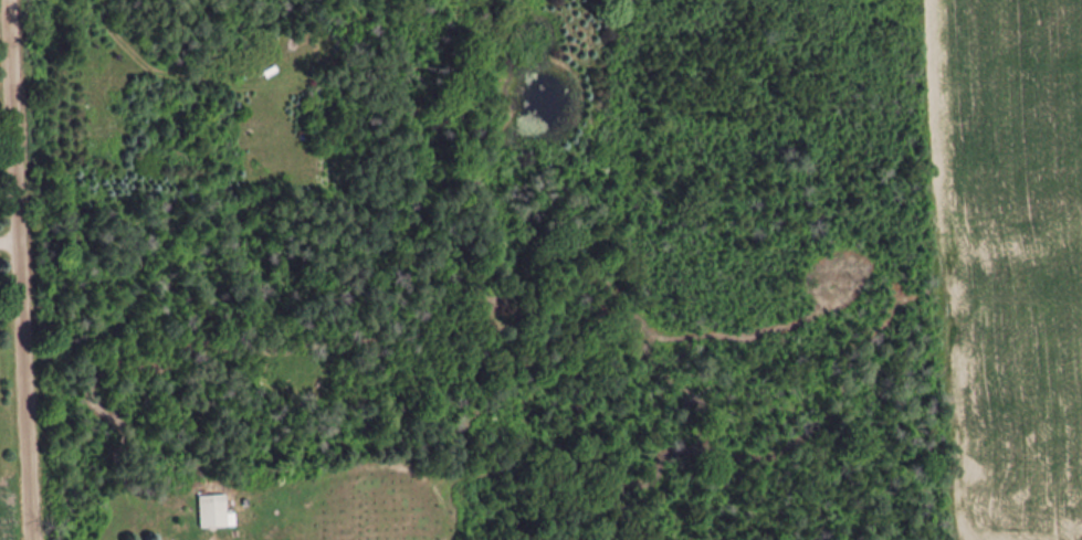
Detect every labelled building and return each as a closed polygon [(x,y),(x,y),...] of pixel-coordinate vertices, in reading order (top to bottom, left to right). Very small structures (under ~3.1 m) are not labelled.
[(235,528),(235,515),(228,515),(228,496),(201,496),(201,528),(235,528)]
